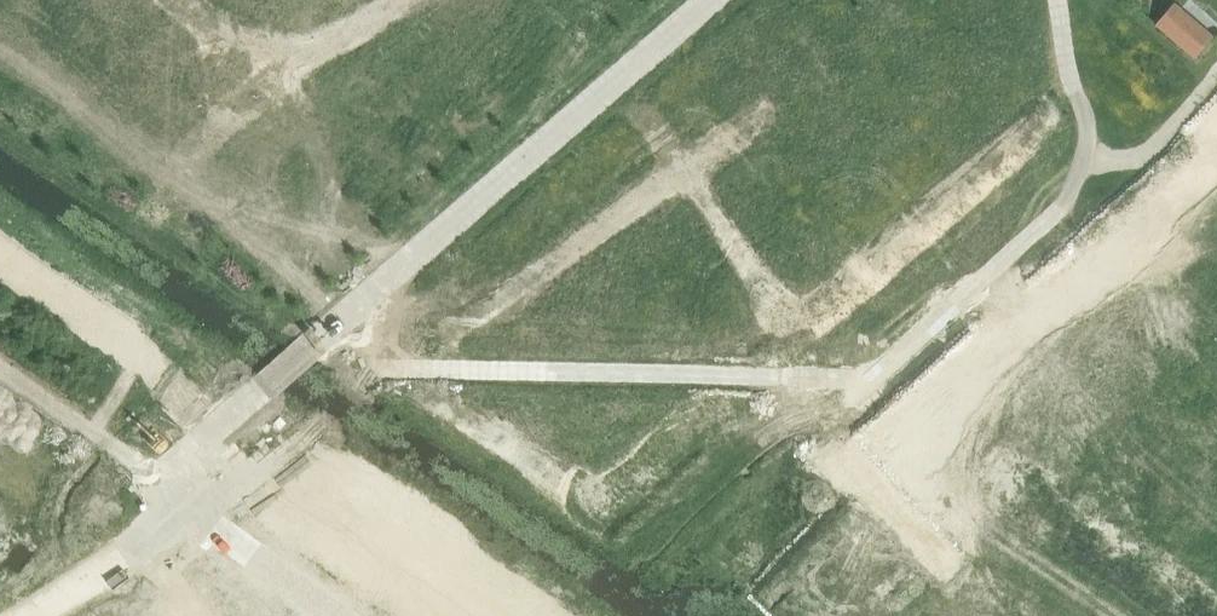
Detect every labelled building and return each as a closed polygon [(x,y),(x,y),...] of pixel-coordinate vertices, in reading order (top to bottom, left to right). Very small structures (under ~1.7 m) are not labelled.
[(1215,38),(1179,6),(1163,24),(1199,56),(1215,38)] [(29,551),(18,544),(6,562),(17,569),(29,551)]
